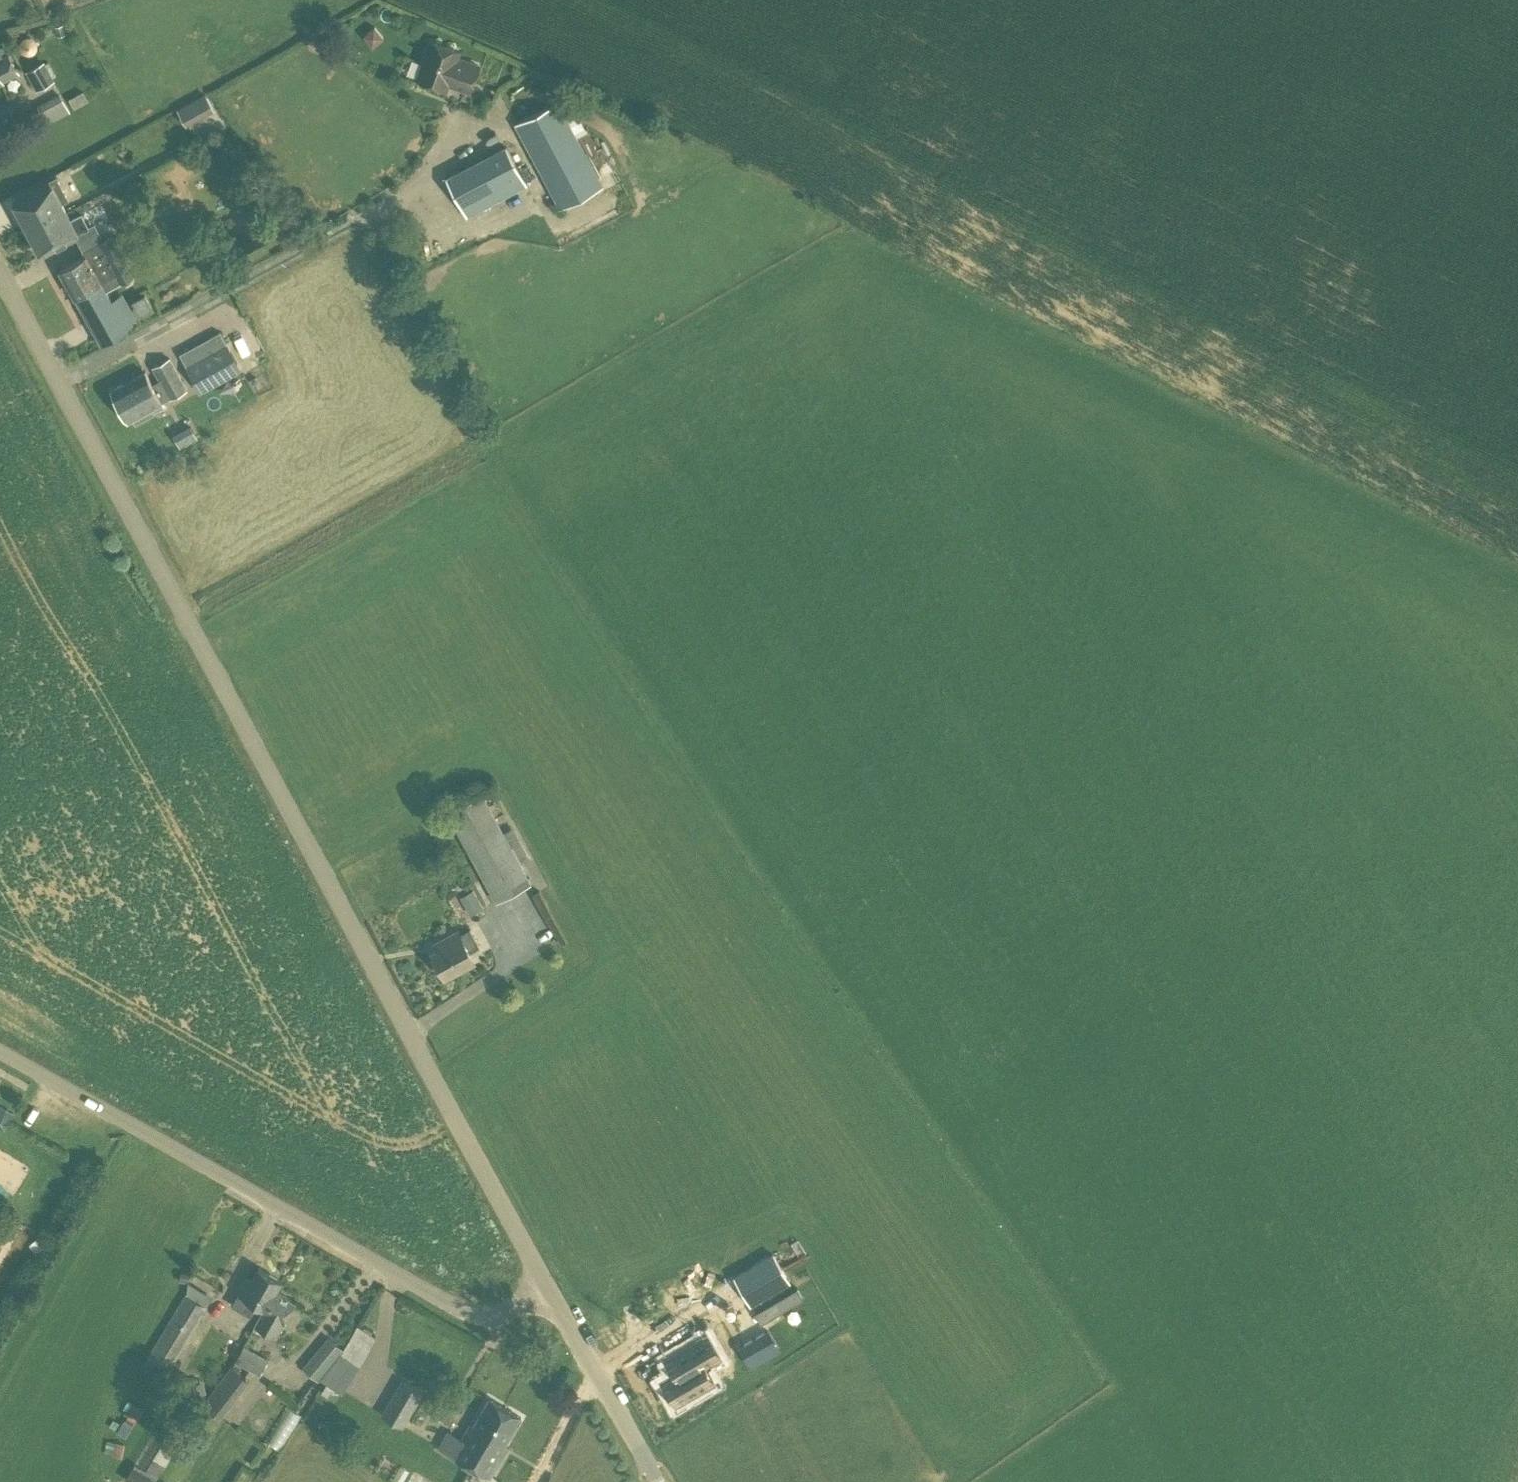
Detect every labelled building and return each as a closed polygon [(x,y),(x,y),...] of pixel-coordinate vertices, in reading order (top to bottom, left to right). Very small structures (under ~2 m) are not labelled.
[(469,90),(478,64),(456,57),(458,50),(432,41),(419,79),(446,88),(447,83),(469,90)] [(3,81),(19,72),(10,56),(0,62),(0,83),(3,81)] [(36,90),(55,80),(44,61),(26,71),(36,90)] [(74,109),(89,101),(83,90),(68,98),(74,109)] [(186,125),(215,110),(207,93),(178,108),(186,125)] [(560,207),(603,185),(558,99),(515,122),(560,207)] [(468,215),(526,184),(506,145),(447,176),(468,215)] [(61,202),(62,202),(69,198),(60,181),(57,175),(12,198),(25,223),(43,214),(45,219),(48,217),(48,215),(53,213),(51,208),(61,202)] [(525,205),(543,197),(539,188),(521,196),(525,205)] [(71,220),(62,202),(61,202),(51,208),(53,213),(48,215),(48,217),(45,219),(43,214),(25,223),(39,249),(87,224),(81,214),(71,220)] [(147,268),(127,232),(115,239),(112,234),(83,250),(85,254),(60,269),(102,344),(128,329),(107,291),(147,268)] [(417,291),(426,286),(421,277),(412,282),(417,291)] [(140,315),(153,308),(146,293),(132,300),(140,315)] [(221,331),(208,338),(215,350),(227,343),(221,331)] [(201,393),(242,370),(227,343),(215,350),(186,366),(201,393)] [(188,389),(171,357),(153,367),(160,380),(153,383),(146,371),(112,390),(129,421),(133,419),(135,423),(154,413),(151,409),(188,389)] [(175,433),(182,447),(200,438),(193,425),(175,433)] [(504,831),(483,793),(448,812),(496,902),(532,883),(522,863),(531,858),(514,826),(504,831)] [(481,946),(471,927),(460,933),(459,931),(434,945),(437,950),(432,953),(445,976),(475,960),(470,951),(481,946)] [(0,1104),(0,1123),(5,1126),(13,1112),(0,1104)] [(773,1251),(733,1275),(751,1305),(791,1281),(773,1251)] [(276,1291),(282,1281),(260,1268),(252,1280),(247,1277),(238,1293),(239,1294),(233,1304),(254,1315),(258,1307),(264,1310),(265,1311),(276,1291)] [(295,1302),(276,1291),(265,1311),(264,1310),(257,1324),(277,1334),(295,1302)] [(163,1379),(208,1306),(186,1292),(148,1355),(149,1356),(143,1367),(163,1379)] [(342,1393),(360,1365),(377,1336),(357,1325),(342,1352),(320,1378),(342,1393)] [(704,1325),(660,1351),(668,1364),(656,1371),(673,1400),(713,1376),(704,1360),(719,1351),(704,1325)] [(769,1328),(739,1345),(751,1366),(781,1348),(769,1328)] [(318,1379),(343,1348),(328,1336),(302,1367),(318,1379)] [(260,1374),(269,1358),(244,1344),(235,1361),(260,1374)] [(221,1418),(250,1380),(231,1366),(202,1403),(221,1418)] [(404,1426),(424,1392),(401,1379),(382,1414),(404,1426)] [(448,1429),(439,1446),(471,1464),(489,1435),(488,1434),(495,1422),(494,1421),(503,1406),(490,1398),(474,1426),(471,1424),(463,1438),(448,1429)] [(489,1435),(471,1464),(491,1476),(508,1447),(505,1445),(522,1417),(503,1406),(494,1421),(495,1422),(488,1434),(489,1435)] [(182,1455),(203,1421),(197,1417),(176,1451),(182,1455)] [(182,1440),(169,1432),(146,1469),(135,1462),(125,1478),(131,1481),(151,1481),(153,1479),(156,1481),(182,1440)] [(402,1481),(439,1481),(410,1468),(402,1481)]
